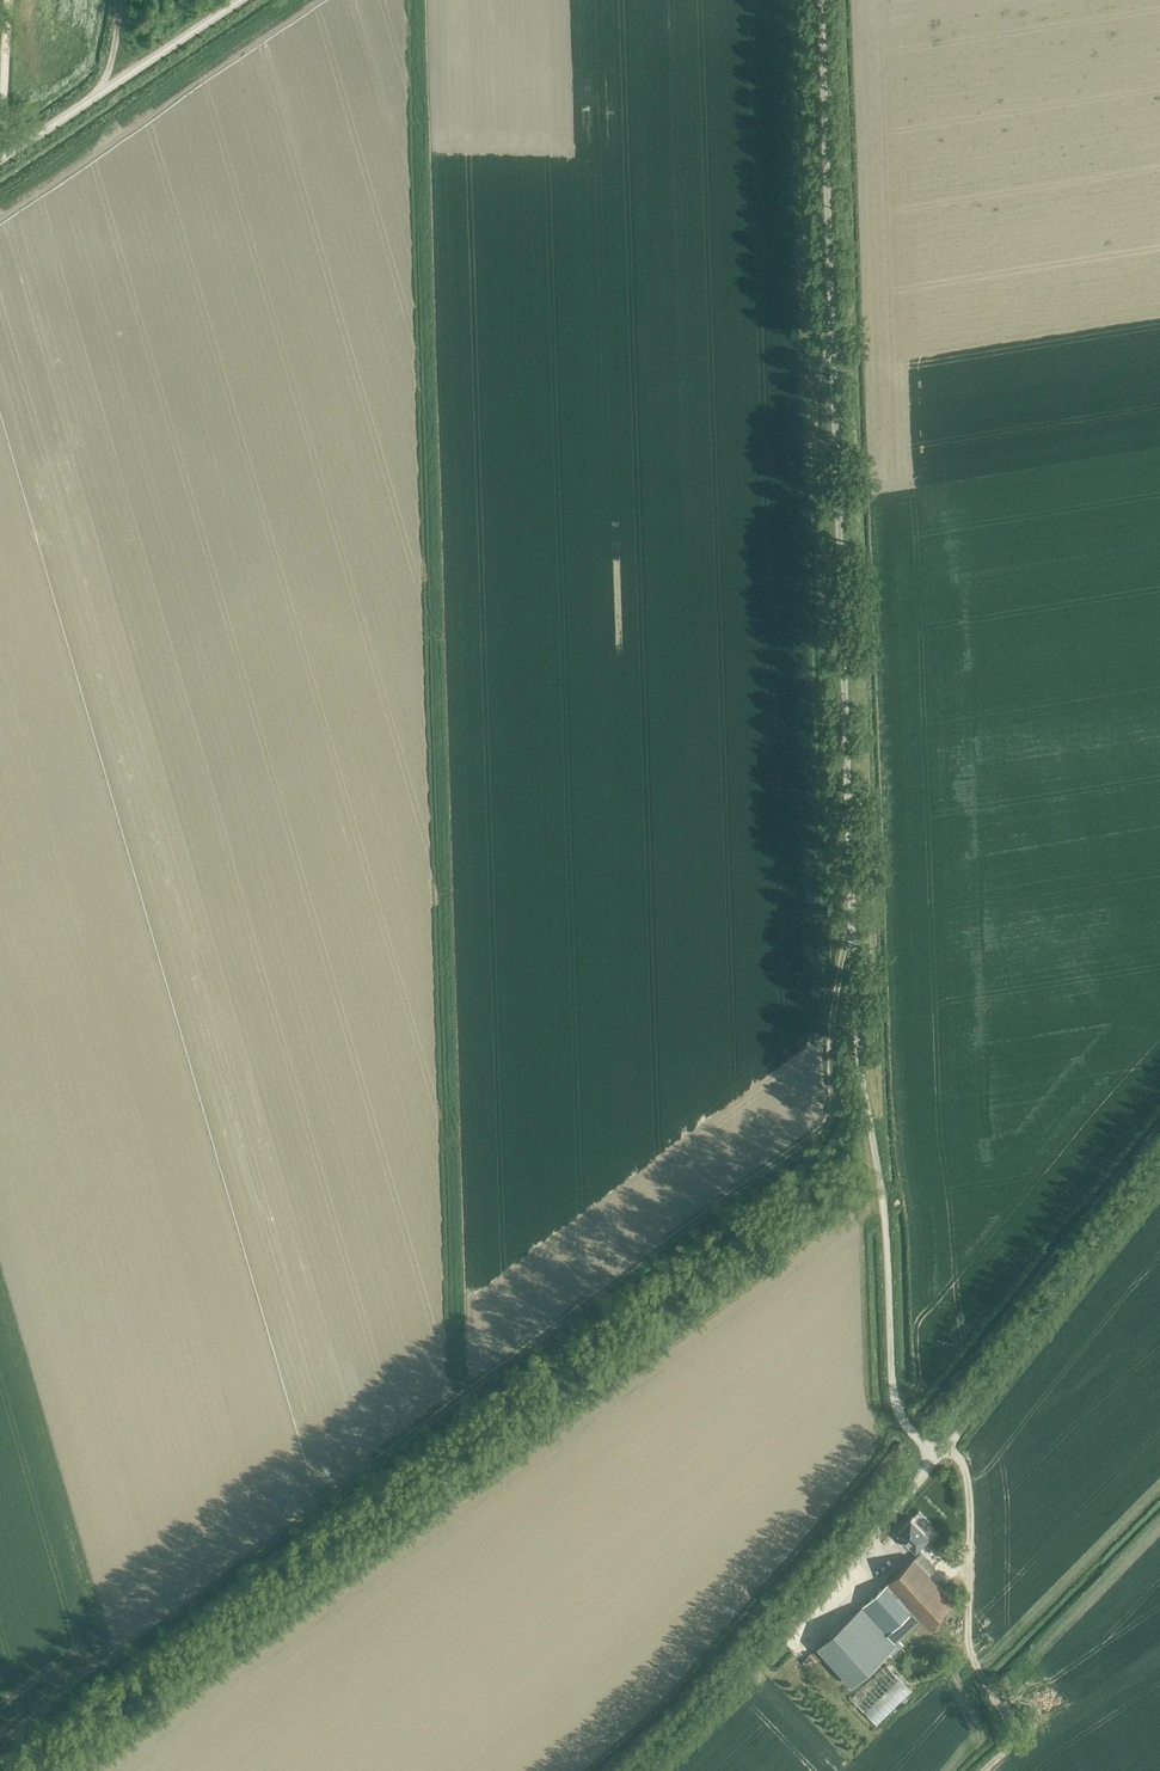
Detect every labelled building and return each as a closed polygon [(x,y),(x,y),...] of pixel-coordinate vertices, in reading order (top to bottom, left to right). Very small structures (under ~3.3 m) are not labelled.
[(911,1517),(897,1531),(916,1549),(930,1535),(911,1517)] [(913,1558),(888,1581),(889,1582),(922,1618),(922,1619),(928,1625),(953,1601),(913,1558)] [(889,1582),(866,1604),(899,1640),(922,1619),(922,1618),(889,1582)] [(866,1604),(817,1647),(828,1659),(850,1684),(899,1640),(866,1604)]
